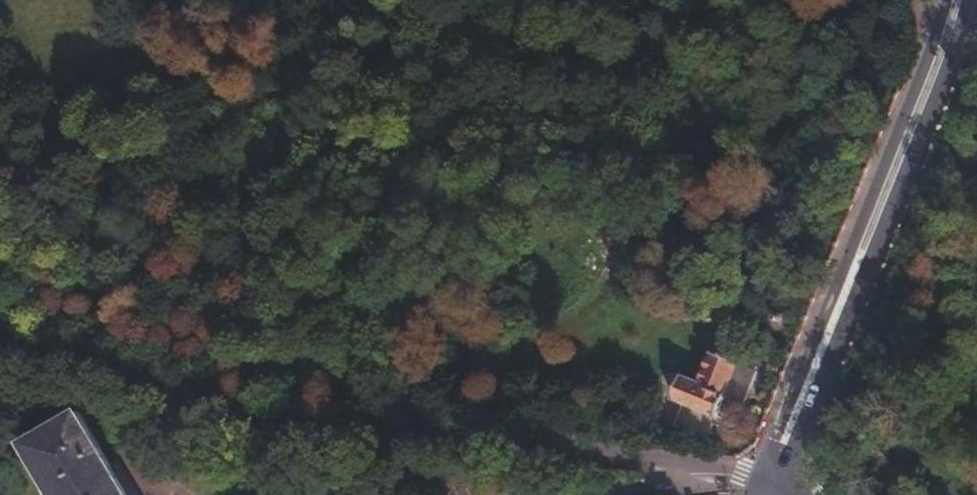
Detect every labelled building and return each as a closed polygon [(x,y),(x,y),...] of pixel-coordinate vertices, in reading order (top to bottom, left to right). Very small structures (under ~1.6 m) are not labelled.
[(575,327),(550,345),(569,370),(594,352),(575,327)] [(672,391),(717,410),(726,389),(745,397),(758,365),(740,357),(741,355),(695,336),(672,391)] [(58,494),(128,494),(82,412),(28,441),(58,494)]
